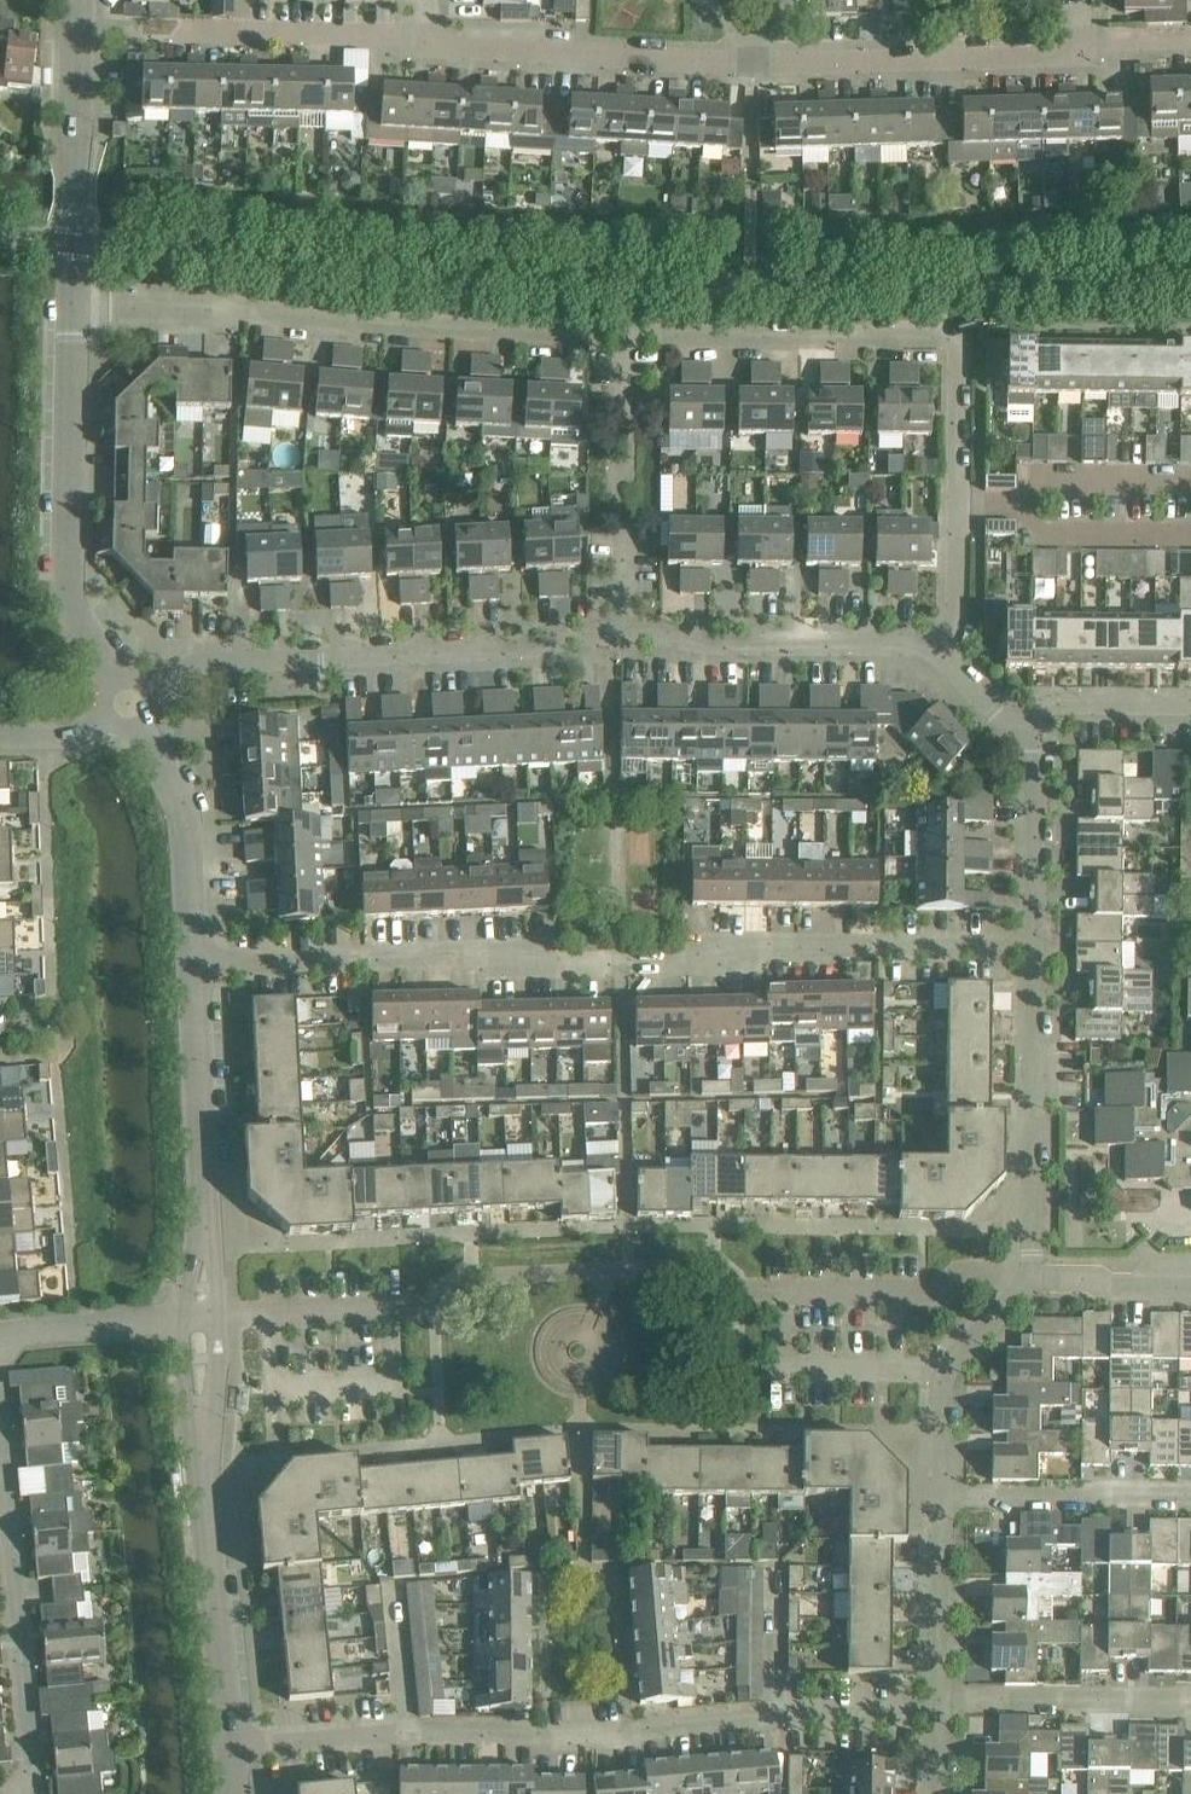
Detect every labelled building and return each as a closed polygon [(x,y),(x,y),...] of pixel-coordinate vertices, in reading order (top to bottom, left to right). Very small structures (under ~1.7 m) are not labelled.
[(131,5),(149,5),(149,19),(179,19),(179,5),(173,5),(173,0),(131,0),(131,5)] [(212,18),(234,18),(234,0),(212,0),(212,18)] [(483,6),(500,6),(500,20),(530,21),(531,6),(524,6),(524,0),(483,0),(483,6)] [(575,22),(589,22),(590,0),(575,0),(575,22)] [(795,1),(809,1),(810,16),(841,15),(841,0),(795,0),(795,1)] [(893,2),(894,14),(908,14),(908,1),(908,0),(893,0),(893,2)] [(1124,12),(1146,12),(1146,24),(1184,24),(1184,0),(1123,0),(1124,12)] [(7,90),(7,85),(31,88),(37,37),(13,35),(15,21),(0,19),(0,89),(7,90)] [(127,80),(126,120),(142,120),(142,111),(169,112),(170,70),(159,70),(159,55),(143,55),(142,81),(127,80)] [(170,70),(169,112),(195,112),(196,56),(188,56),(187,70),(170,70)] [(196,56),(195,112),(221,113),(222,71),(204,71),(204,56),(196,56)] [(221,113),(220,127),(247,128),(247,113),(248,57),(240,57),(240,71),(222,71),(221,113)] [(247,113),(247,128),(273,128),(274,72),(256,71),(257,57),(248,57),(247,113)] [(274,72),(273,128),(299,129),(299,114),(301,58),(292,58),(292,72),(274,72)] [(301,58),(299,114),(325,115),(326,73),(309,73),(309,58),(301,58)] [(325,129),(325,132),(352,133),(352,139),(366,140),(367,115),(368,97),(368,85),(353,85),(353,73),(326,73),(325,115),(325,129)] [(410,88),(406,143),(432,145),(437,76),(428,75),(427,89),(410,88)] [(437,76),(432,145),(459,146),(459,133),(462,92),(444,90),(445,76),(437,76)] [(462,92),(459,133),(486,135),(489,79),(481,78),(480,93),(462,92)] [(486,135),(485,150),(511,151),(512,137),(514,95),(496,94),(497,79),(489,79),(486,135)] [(1149,95),(1135,95),(1136,139),(1178,138),(1177,124),(1176,82),(1149,83),(1149,95)] [(1176,82),(1177,124),(1178,138),(1190,137),(1190,82),(1176,82)] [(367,115),(366,140),(406,143),(410,88),(383,86),(382,98),(368,97),(367,115)] [(1058,100),(1041,101),(1042,143),(1042,157),(1068,156),(1068,142),(1066,86),(1058,86),(1058,100)] [(1075,86),(1066,86),(1068,142),(1094,141),(1093,99),(1075,100),(1075,86)] [(598,100),(595,142),(621,144),(625,87),(616,87),(616,101),(598,100)] [(621,144),(620,158),(646,160),(647,145),(650,104),(632,102),(633,88),(625,87),(621,144)] [(1006,102),(988,102),(990,144),(990,159),(1016,158),(1016,143),(1014,87),(1006,88),(1006,102)] [(1023,87),(1014,87),(1016,143),(1016,158),(1042,157),(1042,143),(1041,101),(1023,101),(1023,87)] [(650,104),(647,145),(673,147),(677,91),(669,90),(668,105),(650,104)] [(677,91),(673,147),(699,149),(702,107),(684,106),(685,91),(677,91)] [(870,106),(852,106),(853,148),(880,148),(878,91),(870,91),(870,106)] [(886,91),(878,91),(880,148),(906,147),(905,105),(887,105),(886,91)] [(818,107),(800,108),(801,150),(802,165),(828,164),(828,149),(826,93),(818,93),(818,107)] [(834,93),(826,93),(828,149),(853,148),(852,106),(835,107),(834,93)] [(512,137),(511,151),(552,154),(555,109),(541,108),(541,97),(514,95),(512,137)] [(1120,99),(1093,99),(1094,141),(1121,140),(1121,147),(1136,147),(1136,139),(1135,95),(1134,95),(1135,109),(1120,110),(1120,99)] [(555,109),(552,154),(594,157),(595,142),(598,100),(571,98),(570,110),(555,109)] [(962,115),(947,115),(948,145),(948,160),(990,159),(990,144),(988,102),(961,103),(962,115)] [(932,104),(905,105),(906,147),(933,146),(933,145),(948,145),(947,115),(932,115),(932,104)] [(702,107),(699,149),(741,151),(743,121),(742,121),(728,120),(729,108),(702,107)] [(759,121),(758,121),(759,151),(774,150),(774,151),(801,150),(800,108),(773,109),(774,120),(759,121)] [(113,137),(126,138),(127,124),(113,124),(113,137)] [(724,174),(737,175),(738,162),(725,161),(724,174)] [(183,164),(183,178),(193,179),(193,165),(183,164)] [(193,165),(193,179),(203,179),(203,165),(193,165)] [(464,169),(464,181),(482,182),(482,170),(464,169)] [(347,173),(342,178),(342,185),(347,190),(354,190),(359,185),(359,178),(354,173),(347,173)] [(390,178),(390,193),(399,193),(400,179),(390,178)] [(444,179),(443,196),(456,196),(457,180),(444,179)] [(1190,205),(1190,181),(1180,181),(1181,205),(1190,205)] [(405,182),(405,193),(417,194),(417,183),(405,182)] [(1054,189),(1045,189),(1046,204),(1055,204),(1054,189)] [(483,191),(483,201),(491,201),(492,191),(483,191)] [(773,192),(761,193),(761,210),(773,209),(773,192)] [(536,194),(536,206),(549,206),(550,195),(536,194)] [(952,194),(952,207),(965,207),(965,199),(960,194),(952,194)] [(825,196),(810,196),(810,208),(825,208),(825,196)] [(1044,196),(1032,197),(1033,208),(1045,208),(1044,196)] [(854,199),(829,199),(829,214),(854,214),(854,213),(854,199)] [(271,431),(273,412),(279,342),(264,340),(262,369),(249,368),(244,428),(271,431)] [(300,415),(301,398),(303,373),(291,372),(294,343),(279,342),(273,412),(300,415)] [(1001,363),(1000,379),(1007,380),(1007,395),(1008,395),(1008,407),(1033,408),(1033,395),(1034,344),(1008,343),(1008,361),(1001,361),(1001,363)] [(1034,344),(1033,395),(1035,395),(1035,394),(1058,394),(1058,346),(1035,345),(1035,344),(1034,344)] [(1058,346),(1058,394),(1082,394),(1083,346),(1058,346)] [(1083,346),(1082,394),(1107,395),(1107,346),(1083,346)] [(1107,346),(1107,395),(1108,395),(1107,409),(1131,409),(1131,395),(1132,346),(1107,346)] [(1132,346),(1131,395),(1146,395),(1146,409),(1156,410),(1156,395),(1157,347),(1132,346)] [(1157,347),(1156,395),(1179,395),(1179,397),(1181,397),(1181,346),(1179,346),(1180,347),(1157,347)] [(1181,397),(1190,397),(1190,346),(1181,346),(1181,397)] [(319,374),(316,400),(315,416),(342,419),(348,348),(334,347),(331,375),(319,374)] [(348,348),(342,419),(369,421),(373,379),(360,378),(363,349),(348,348)] [(157,363),(136,384),(150,399),(154,396),(176,396),(176,349),(158,349),(157,363)] [(176,396),(175,408),(203,409),(204,364),(187,364),(188,350),(176,349),(176,396)] [(412,438),(413,424),(417,353),(402,352),(401,381),(388,380),(385,436),(412,438)] [(432,354),(417,353),(413,424),(440,425),(442,383),(430,382),(432,354)] [(455,426),(482,428),(486,356),(471,356),(470,385),(457,384),(455,426)] [(509,429),(510,415),(512,387),(499,386),(501,357),(486,356),(482,428),(509,429)] [(517,424),(516,439),(551,441),(555,360),(541,359),(539,388),(527,388),(525,416),(525,425),(517,424)] [(551,441),(551,445),(577,447),(581,391),(568,390),(570,361),(555,360),(551,441)] [(696,434),(696,363),(681,363),(681,392),(669,392),(668,434),(696,434)] [(696,363),(696,434),(722,434),(723,392),(710,392),(710,363),(696,363)] [(765,434),(765,364),(751,363),(750,392),(738,392),(738,434),(765,434)] [(204,364),(203,409),(231,409),(231,365),(204,364)] [(765,364),(765,434),(792,435),(792,393),(780,393),(780,364),(765,364)] [(834,435),(835,364),(820,364),(820,393),(807,393),(807,435),(834,435)] [(849,364),(835,364),(834,435),(862,436),(862,393),(849,393),(849,364)] [(876,435),(904,435),(904,364),(889,364),(889,393),(877,393),(876,435)] [(919,364),(904,364),(904,435),(931,436),(931,394),(918,393),(919,364)] [(147,401),(150,399),(136,384),(115,404),(101,404),(100,423),(147,424),(147,401)] [(114,479),(146,480),(146,453),(158,453),(159,424),(147,424),(100,423),(100,434),(115,434),(114,479)] [(1045,462),(1056,462),(1057,436),(1046,436),(1045,462)] [(1067,436),(1057,436),(1056,462),(1066,462),(1067,436)] [(1081,463),(1106,463),(1106,436),(1081,436),(1081,463)] [(1116,436),(1106,436),(1106,463),(1116,463),(1116,436)] [(1145,463),(1155,463),(1156,437),(1146,437),(1145,463)] [(1165,437),(1156,437),(1155,463),(1165,464),(1165,437)] [(1032,461),(1032,446),(1017,446),(1017,461),(1032,461)] [(375,454),(374,471),(389,471),(390,455),(375,454)] [(423,460),(412,459),(411,471),(422,472),(423,460)] [(174,464),(174,477),(187,477),(187,464),(174,464)] [(940,475),(940,466),(925,466),(925,475),(940,475)] [(214,467),(214,477),(229,478),(230,467),(214,467)] [(302,474),(286,475),(287,489),(303,488),(302,474)] [(658,475),(657,509),(692,511),(694,476),(658,475)] [(376,476),(376,491),(396,491),(396,476),(376,476)] [(472,476),(456,476),(456,488),(472,488),(472,476)] [(817,476),(800,476),(800,504),(811,504),(811,490),(817,490),(817,476)] [(859,476),(859,492),(868,492),(868,476),(859,476)] [(985,476),(985,491),(1017,491),(1017,477),(985,476)] [(114,479),(114,494),(113,525),(98,524),(98,535),(145,536),(157,536),(157,507),(145,507),(146,480),(114,479)] [(202,485),(202,502),(213,503),(214,496),(214,485),(202,485)] [(214,485),(214,496),(229,496),(229,485),(214,485)] [(764,523),(764,508),(737,508),(737,565),(749,565),(749,594),(764,594),(764,523)] [(764,508),(764,594),(779,594),(779,565),(791,565),(792,508),(764,508)] [(532,527),(523,527),(524,542),(525,569),(538,569),(539,598),(554,597),(550,511),(550,509),(532,510),(532,527)] [(577,510),(550,511),(554,597),(569,596),(567,567),(580,567),(578,537),(587,537),(587,533),(588,511),(577,511),(577,510)] [(902,595),(903,524),(903,513),(876,513),(875,566),(888,566),(887,595),(902,595)] [(371,577),(369,535),(368,516),(340,517),(342,536),(345,607),(360,606),(358,578),(371,577)] [(331,608),(345,607),(342,536),(340,517),(313,518),(317,580),(329,579),(331,608)] [(984,536),(1017,536),(1017,521),(985,521),(984,536)] [(695,594),(695,522),(668,522),(668,564),(680,564),(680,594),(695,594)] [(695,522),(695,594),(709,593),(709,565),(722,565),(722,523),(695,522)] [(833,594),(834,523),(806,523),(806,565),(818,565),(818,594),(833,594)] [(861,523),(834,523),(833,594),(848,595),(848,566),(860,566),(861,523)] [(930,566),(930,541),(937,541),(938,524),(903,524),(902,595),(917,595),(917,566),(930,566)] [(237,527),(237,569),(246,569),(247,583),(259,583),(261,611),(275,611),(271,528),(271,525),(237,527)] [(299,526),(271,528),(275,611),(290,610),(289,581),(301,580),(300,554),(299,538),(299,526)] [(481,529),(484,600),(499,600),(497,571),(510,570),(508,528),(481,529)] [(484,600),(481,529),(454,531),(456,573),(468,572),(469,601),(484,600)] [(411,533),(415,604),(430,603),(428,574),(440,573),(438,532),(411,533)] [(415,604),(411,533),(384,534),(386,576),(399,575),(400,604),(415,604)] [(144,558),(145,536),(98,535),(98,554),(112,554),(133,576),(147,561),(144,558)] [(1047,551),(1031,551),(1030,577),(1047,577),(1047,551)] [(1047,551),(1047,577),(1056,577),(1056,551),(1047,551)] [(1056,577),(1066,577),(1066,551),(1056,551),(1056,577)] [(1096,578),(1105,578),(1106,551),(1096,551),(1096,578)] [(1106,551),(1105,578),(1115,578),(1115,551),(1106,551)] [(1130,551),(1115,551),(1115,578),(1130,578),(1130,551)] [(1130,551),(1130,578),(1145,578),(1145,551),(1130,551)] [(1145,578),(1155,578),(1156,551),(1145,551),(1145,578)] [(1155,578),(1164,578),(1165,552),(1156,551),(1155,578)] [(173,565),(172,612),(183,612),(183,597),(199,598),(200,553),(173,553),(173,565)] [(200,553),(199,598),(227,598),(228,554),(200,553)] [(148,561),(133,576),(153,597),(153,611),(172,612),(173,565),(151,564),(148,561)] [(1030,669),(1030,607),(1005,606),(1005,632),(998,632),(998,651),(1005,651),(1005,668),(1030,669)] [(1033,607),(1030,607),(1030,669),(1032,669),(1032,667),(1055,667),(1055,619),(1033,619),(1033,607)] [(1177,670),(1180,670),(1180,619),(1177,618),(1177,620),(1155,620),(1155,668),(1177,668),(1177,670)] [(1055,667),(1080,667),(1080,619),(1055,619),(1055,667)] [(1105,619),(1080,619),(1080,667),(1105,668),(1105,619)] [(1105,668),(1130,668),(1130,620),(1105,619),(1105,668)] [(1180,619),(1180,670),(1190,670),(1190,619),(1180,619)] [(1155,620),(1130,620),(1130,668),(1155,668),(1155,620)] [(621,760),(627,760),(627,762),(628,764),(630,765),(639,765),(641,764),(641,762),(641,760),(646,760),(646,715),(636,715),(636,685),(621,685),(621,760)] [(657,715),(646,715),(646,760),(672,760),(672,686),(657,686),(657,715)] [(672,760),(697,761),(697,715),(687,715),(687,686),(672,686),(672,760)] [(723,770),(723,686),(708,686),(708,715),(697,715),(697,761),(697,773),(723,773),(723,770)] [(723,686),(723,770),(748,771),(748,715),(737,715),(738,686),(723,686)] [(758,715),(748,715),(748,771),(773,771),(773,761),(774,686),(759,686),(758,715)] [(774,686),(773,761),(798,761),(799,716),(788,716),(788,686),(774,686)] [(600,716),(599,687),(584,688),(585,718),(575,718),(577,763),(577,773),(603,772),(601,716),(600,716)] [(799,716),(798,761),(824,761),(825,687),(809,687),(809,716),(799,716)] [(825,687),(824,761),(849,762),(849,716),(839,716),(839,687),(825,687)] [(849,716),(849,762),(875,762),(876,726),(875,717),(875,687),(860,687),(860,716),(849,716)] [(938,706),(933,711),(918,695),(890,695),(890,688),(875,687),(875,717),(876,726),(894,726),(923,757),(955,724),(938,706)] [(524,720),(526,766),(552,764),(548,690),(533,691),(534,719),(524,720)] [(548,690),(552,764),(577,763),(575,718),(564,719),(563,690),(548,690)] [(497,693),(501,767),(526,766),(524,720),(513,721),(512,692),(497,693)] [(473,723),(475,768),(501,767),(497,693),(482,693),(484,722),(473,723)] [(447,695),(450,770),(475,768),(473,723),(462,723),(461,694),(447,695)] [(425,771),(425,782),(450,781),(450,770),(447,695),(432,696),(433,725),(422,725),(424,771),(425,771)] [(396,698),(400,772),(424,771),(422,725),(412,726),(411,697),(396,698)] [(372,728),(374,773),(400,772),(396,698),(381,698),(382,727),(372,728)] [(348,775),(349,775),(374,773),(372,728),(362,728),(360,699),(345,700),(346,729),(348,775)] [(338,717),(337,706),(326,706),(327,718),(338,717)] [(297,717),(285,717),(239,720),(241,746),(298,743),(297,717)] [(941,775),(942,774),(947,778),(954,779),(966,768),(965,760),(961,756),(969,747),(973,743),(955,724),(923,757),(941,775)] [(339,726),(328,726),(329,741),(339,741),(339,726)] [(340,756),(339,741),(329,741),(329,756),(340,756)] [(242,771),(288,769),(300,768),(298,743),(241,746),(242,771)] [(1077,751),(1077,780),(1090,781),(1090,800),(1154,801),(1181,801),(1182,752),(1153,752),(1152,780),(1122,779),(1123,751),(1077,751)] [(10,791),(9,762),(0,762),(0,791),(10,791)] [(301,794),(300,768),(288,769),(242,771),(243,797),(301,794)] [(330,777),(331,792),(342,791),(341,776),(330,777)] [(492,789),(478,790),(478,799),(492,799),(492,789)] [(527,790),(515,791),(515,798),(527,798),(527,790)] [(343,807),(342,791),(331,792),(332,807),(343,807)] [(962,807),(991,807),(991,792),(962,792),(962,806),(962,807)] [(28,794),(29,809),(39,809),(39,794),(28,794)] [(302,818),(301,794),(243,797),(244,822),(274,821),(279,820),(290,819),(302,818)] [(699,811),(699,800),(684,800),(684,811),(699,811)] [(1077,819),(1077,848),(1122,848),(1122,821),(1153,822),(1154,801),(1090,800),(1090,819),(1077,819)] [(730,811),(746,811),(746,801),(731,801),(730,811)] [(761,801),(746,801),(746,811),(761,811),(761,801)] [(783,811),(798,811),(798,801),(783,801),(783,811)] [(824,801),(798,801),(798,811),(824,812),(824,801)] [(824,801),(824,812),(850,812),(851,801),(824,801)] [(865,801),(851,801),(850,812),(866,812),(865,801)] [(1169,812),(1169,803),(1157,803),(1157,812),(1169,812)] [(552,814),(552,804),(537,804),(537,815),(552,814)] [(535,819),(534,805),(518,806),(519,820),(535,819)] [(506,806),(491,807),(491,817),(506,816),(506,806)] [(917,806),(916,832),(962,832),(962,822),(991,822),(991,807),(962,807),(962,806),(917,806)] [(476,818),(491,817),(491,807),(475,807),(476,818)] [(453,808),(438,809),(438,820),(454,819),(453,808)] [(40,824),(39,809),(29,809),(29,825),(40,824)] [(438,809),(412,810),(413,821),(438,820),(438,809)] [(412,810),(386,812),(386,822),(413,821),(412,810)] [(359,824),(386,822),(386,812),(358,813),(359,824)] [(246,847),(320,843),(319,817),(302,818),(290,819),(279,820),(274,821),(274,831),(245,832),(246,847)] [(12,856),(11,828),(0,829),(0,856),(12,856)] [(916,832),(916,857),(991,858),(991,843),(962,843),(962,832),(916,832)] [(275,860),(276,871),(321,868),(320,843),(246,847),(246,862),(275,860)] [(798,846),(798,862),(797,905),(824,906),(824,862),(824,846),(798,846)] [(720,861),(720,848),(692,848),(692,905),(719,905),(720,861)] [(1077,848),(1076,876),(1090,876),(1089,896),(1153,896),(1153,875),(1122,875),(1122,848),(1077,848)] [(545,851),(518,852),(518,867),(521,910),(548,909),(546,865),(545,851)] [(13,884),(12,856),(0,856),(0,884),(13,884)] [(469,913),(495,911),(493,868),(492,859),(486,859),(481,856),(471,856),(467,860),(466,860),(466,869),(469,913)] [(916,857),(916,883),(961,883),(962,872),(991,873),(991,858),(916,857)] [(414,860),(414,872),(417,915),(443,914),(440,870),(440,859),(414,860)] [(745,905),(745,862),(720,861),(719,905),(745,905)] [(392,873),(388,873),(390,917),(417,915),(414,872),(411,872),(411,866),(406,862),(395,863),(391,867),(392,873)] [(772,862),(745,862),(745,905),(772,905),(772,862)] [(797,905),(798,862),(772,862),(772,905),(797,905)] [(850,906),(850,862),(824,862),(824,906),(850,906)] [(877,863),(850,862),(850,906),(877,906),(877,863)] [(518,867),(493,868),(495,911),(521,910),(518,867)] [(248,898),(323,894),(321,868),(276,871),(277,881),(247,883),(248,898)] [(466,869),(440,870),(443,914),(469,913),(466,869)] [(361,874),(363,918),(390,917),(388,873),(361,874)] [(962,909),(990,909),(991,894),(961,893),(961,883),(916,883),(916,909),(962,909)] [(31,887),(32,902),(42,902),(42,886),(31,887)] [(324,920),(323,894),(248,898),(249,912),(278,911),(278,922),(324,920)] [(1076,915),(1076,943),(1121,944),(1121,917),(1168,918),(1168,896),(1153,896),(1089,896),(1089,915),(1076,915)] [(43,917),(42,902),(32,902),(32,917),(43,917)] [(15,949),(14,921),(0,922),(0,949),(15,949)] [(1076,943),(1076,972),(1089,972),(1089,991),(1152,992),(1152,989),(1152,971),(1135,971),(1121,971),(1121,944),(1076,943)] [(0,949),(0,997),(9,997),(14,997),(13,977),(16,976),(15,949),(0,949)] [(35,996),(45,996),(45,981),(34,981),(35,996)] [(894,999),(894,983),(884,983),(883,999),(894,999)] [(947,1011),(991,1011),(991,984),(947,984),(947,1011)] [(845,986),(819,987),(820,1031),(846,1030),(845,986)] [(872,986),(845,986),(846,1030),(846,1043),(874,1043),(873,1030),(872,986)] [(819,987),(793,988),(794,1031),(794,1043),(794,1048),(820,1047),(820,1031),(819,987)] [(766,1000),(741,1000),(742,1044),(768,1044),(767,988),(765,988),(766,1000)] [(793,988),(767,988),(768,1044),(769,1044),(780,1043),(794,1043),(794,1031),(793,988)] [(1075,1011),(1075,1040),(1090,1040),(1120,1041),(1120,1013),(1151,1013),(1152,992),(1089,991),(1089,1011),(1075,1011)] [(359,995),(350,996),(348,996),(349,1011),(360,1011),(359,995)] [(425,996),(426,1039),(426,1051),(452,1051),(451,995),(425,996)] [(452,1051),(478,1050),(478,1038),(477,995),(451,995),(452,1051)] [(478,995),(477,995),(478,1038),(478,1050),(479,1066),(505,1065),(504,1049),(503,1006),(479,1006),(478,995)] [(371,997),(372,1034),(372,1041),(400,1040),(399,996),(371,997)] [(425,996),(399,996),(400,1040),(426,1039),(425,996)] [(252,1001),(253,1028),(297,1026),(296,999),(252,1001)] [(741,1000),(715,1001),(716,1045),(742,1044),(741,1000)] [(715,1001),(689,1002),(690,1045),(716,1045),(715,1001)] [(663,1002),(635,1003),(636,1039),(636,1046),(654,1046),(654,1061),(664,1061),(663,1046),(663,1002)] [(689,1002),(663,1002),(663,1046),(690,1045),(689,1002)] [(556,1005),(556,1048),(583,1048),(582,1004),(556,1005)] [(609,1004),(582,1004),(583,1048),(583,1064),(610,1063),(609,1004)] [(503,1006),(504,1049),(530,1049),(529,1005),(503,1006)] [(529,1005),(530,1049),(556,1048),(556,1005),(529,1005)] [(947,1038),(991,1038),(991,1011),(947,1011),(947,1038)] [(883,1021),(883,1038),(894,1038),(894,1022),(883,1021)] [(253,1028),(254,1055),(298,1052),(297,1026),(253,1028)] [(351,1034),(352,1050),(362,1049),(361,1034),(351,1034)] [(894,1052),(894,1038),(883,1038),(883,1052),(894,1052)] [(947,1063),(991,1064),(991,1038),(947,1038),(947,1063)] [(363,1064),(362,1049),(352,1050),(353,1065),(363,1064)] [(300,1078),(298,1052),(254,1055),(256,1081),(300,1078)] [(1153,1075),(1104,1074),(1104,1109),(1094,1109),(1094,1145),(1124,1146),(1124,1181),(1162,1181),(1170,1190),(1182,1190),(1182,1182),(1190,1183),(1190,1054),(1166,1054),(1165,1081),(1153,1081),(1153,1075)] [(946,1089),(990,1090),(991,1064),(947,1063),(946,1089)] [(40,1080),(50,1080),(49,1064),(39,1065),(40,1080)] [(25,1114),(23,1087),(20,1087),(18,1067),(14,1067),(0,1068),(0,1116),(25,1114)] [(883,1068),(883,1089),(898,1089),(898,1068),(883,1068)] [(547,1075),(531,1075),(531,1086),(547,1086),(547,1075)] [(301,1104),(300,1078),(256,1081),(257,1107),(301,1104)] [(442,1089),(427,1090),(427,1100),(453,1100),(453,1089),(452,1078),(442,1078),(442,1089)] [(349,1081),(350,1102),(366,1101),(364,1080),(349,1081)] [(806,1092),(821,1092),(821,1081),(806,1081),(806,1092)] [(836,1081),(821,1081),(821,1092),(836,1091),(836,1081)] [(848,1099),(849,1099),(875,1098),(875,1087),(860,1088),(860,1081),(848,1082),(848,1099)] [(754,1093),(769,1093),(769,1082),(753,1082),(754,1093)] [(784,1082),(769,1082),(769,1093),(784,1092),(784,1082)] [(701,1094),(717,1094),(716,1083),(701,1084),(701,1094)] [(732,1083),(716,1083),(717,1094),(732,1094),(732,1083)] [(649,1095),(665,1095),(664,1084),(649,1085),(649,1095)] [(680,1084),(664,1084),(665,1095),(680,1095),(680,1084)] [(568,1087),(568,1097),(584,1097),(583,1086),(568,1087)] [(599,1086),(583,1086),(584,1097),(599,1097),(599,1086)] [(546,1087),(531,1088),(531,1098),(546,1098),(546,1087)] [(479,1089),(479,1099),(494,1099),(494,1088),(479,1089)] [(516,1088),(516,1099),(531,1098),(531,1088),(516,1088)] [(479,1089),(453,1089),(453,1100),(479,1099),(479,1089)] [(990,1116),(990,1115),(990,1090),(946,1089),(946,1115),(990,1116)] [(427,1100),(427,1090),(412,1090),(412,1097),(412,1101),(415,1101),(427,1100)] [(401,1097),(374,1098),(374,1108),(400,1108),(401,1108),(401,1097)] [(812,1099),(796,1100),(796,1110),(812,1110),(812,1099)] [(833,1109),(849,1109),(849,1099),(848,1099),(833,1099),(833,1109)] [(759,1100),(744,1101),(744,1111),(759,1111),(759,1100)] [(781,1110),(796,1110),(796,1100),(781,1100),(781,1110)] [(729,1112),(744,1111),(744,1101),(728,1101),(729,1112)] [(676,1113),(691,1112),(691,1102),(676,1102),(676,1113)] [(707,1102),(691,1102),(691,1112),(707,1112),(707,1102)] [(647,1114),(646,1103),(631,1103),(631,1114),(647,1114)] [(257,1107),(258,1131),(258,1133),(302,1130),(301,1104),(257,1107)] [(584,1104),(585,1125),(618,1124),(618,1104),(584,1104)] [(541,1116),(557,1116),(556,1105),(541,1105),(541,1116)] [(572,1105),(556,1105),(557,1116),(572,1115),(572,1105)] [(875,1121),(875,1115),(875,1105),(854,1105),(854,1121),(875,1121)] [(489,1117),(504,1117),(504,1106),(488,1106),(489,1117)] [(519,1106),(504,1106),(504,1117),(519,1116),(519,1106)] [(451,1118),(451,1107),(436,1108),(436,1118),(451,1118)] [(466,1107),(451,1107),(451,1118),(466,1117),(466,1107)] [(400,1108),(400,1115),(400,1119),(415,1119),(415,1108),(401,1108),(400,1108)] [(25,1114),(0,1116),(0,1163),(7,1162),(6,1143),(27,1141),(25,1114)] [(394,1115),(373,1116),(373,1131),(394,1131),(394,1115)] [(990,1116),(946,1115),(946,1161),(984,1199),(1004,1180),(1004,1115),(990,1115),(990,1116)] [(258,1131),(244,1132),(245,1153),(246,1164),(246,1166),(247,1177),(248,1197),(268,1216),(305,1175),(302,1130),(258,1133),(258,1131)] [(45,1143),(47,1159),(57,1158),(56,1142),(45,1143)] [(374,1143),(349,1144),(351,1173),(353,1217),(378,1216),(376,1172),(374,1143)] [(532,1147),(506,1148),(506,1151),(507,1165),(509,1209),(535,1208),(533,1164),(532,1147)] [(453,1151),(427,1152),(428,1169),(431,1213),(457,1212),(454,1168),(453,1151)] [(58,1173),(57,1158),(47,1159),(48,1174),(58,1173)] [(587,1175),(586,1175),(588,1219),(616,1218),(613,1175),(620,1175),(619,1158),(586,1159),(586,1161),(587,1175)] [(717,1203),(717,1159),(690,1159),(689,1173),(691,1173),(691,1203),(692,1203),(717,1203)] [(743,1203),(743,1159),(717,1159),(717,1203),(743,1203)] [(769,1203),(770,1159),(743,1159),(743,1203),(769,1203)] [(796,1204),(796,1160),(770,1159),(769,1203),(796,1204)] [(796,1160),(796,1204),(823,1204),(823,1160),(796,1160)] [(823,1160),(823,1204),(848,1204),(848,1160),(823,1160)] [(848,1160),(848,1204),(874,1204),(875,1160),(848,1160)] [(874,1204),(899,1204),(900,1204),(901,1161),(875,1160),(874,1204)] [(899,1204),(899,1218),(964,1219),(984,1199),(946,1161),(901,1161),(900,1204),(899,1204)] [(7,1162),(0,1163),(0,1209),(33,1206),(30,1179),(9,1181),(7,1162)] [(559,1163),(533,1164),(535,1208),(560,1207),(561,1221),(562,1221),(559,1163)] [(561,1163),(559,1163),(562,1221),(588,1219),(586,1175),(561,1177),(561,1163)] [(507,1165),(480,1167),(482,1211),(509,1209),(507,1165)] [(480,1167),(454,1168),(457,1212),(482,1211),(480,1167)] [(408,1170),(402,1171),(404,1215),(431,1213),(428,1169),(408,1170)] [(402,1171),(376,1172),(378,1216),(404,1215),(402,1171)] [(305,1175),(268,1216),(289,1234),(309,1233),(319,1233),(322,1233),(332,1232),(354,1231),(353,1217),(351,1173),(305,1175)] [(664,1217),(665,1173),(637,1173),(637,1216),(664,1217)] [(691,1173),(689,1173),(665,1173),(664,1217),(692,1217),(692,1203),(691,1203),(691,1173)] [(0,1209),(0,1256),(15,1254),(34,1253),(33,1234),(35,1234),(33,1206),(0,1209)] [(53,1236),(54,1251),(65,1250),(64,1235),(53,1236)] [(66,1265),(65,1250),(54,1251),(56,1266),(66,1265)] [(0,1256),(0,1304),(41,1300),(38,1271),(17,1273),(15,1254),(0,1256)] [(1082,1314),(1082,1319),(1083,1319),(1082,1359),(1109,1359),(1109,1390),(1130,1390),(1131,1328),(1111,1327),(1111,1314),(1082,1314)] [(1131,1328),(1130,1390),(1151,1390),(1151,1360),(1178,1360),(1179,1314),(1150,1314),(1150,1328),(1131,1328)] [(1178,1360),(1190,1360),(1190,1315),(1179,1314),(1178,1360)] [(1007,1357),(1007,1385),(1052,1385),(1052,1384),(1052,1359),(1082,1359),(1083,1319),(1082,1319),(1056,1319),(1034,1319),(1032,1321),(1032,1336),(1021,1336),(1020,1349),(1012,1349),(1007,1349),(1007,1357)] [(34,1385),(19,1387),(19,1388),(23,1428),(77,1423),(83,1423),(80,1400),(57,1402),(55,1385),(67,1384),(65,1369),(65,1368),(32,1371),(32,1372),(34,1385)] [(993,1405),(993,1433),(1006,1433),(1006,1432),(1038,1432),(1038,1406),(1069,1407),(1070,1384),(1052,1384),(1052,1385),(1007,1385),(1007,1397),(993,1396),(993,1405)] [(1081,1432),(1081,1465),(1110,1466),(1110,1452),(1130,1452),(1130,1390),(1109,1390),(1109,1420),(1081,1420),(1081,1432)] [(1130,1390),(1130,1452),(1149,1453),(1149,1466),(1178,1466),(1178,1421),(1150,1421),(1151,1390),(1130,1390)] [(1178,1466),(1190,1466),(1190,1421),(1178,1421),(1178,1466)] [(77,1423),(23,1428),(27,1469),(41,1468),(42,1481),(73,1479),(71,1464),(78,1463),(76,1444),(79,1444),(78,1435),(77,1424),(77,1423)] [(993,1453),(992,1481),(1038,1481),(1038,1454),(1069,1455),(1069,1432),(1038,1432),(1006,1432),(1006,1433),(1006,1444),(993,1444),(993,1453)] [(593,1436),(592,1480),(620,1480),(620,1436),(593,1436)] [(620,1436),(620,1480),(644,1480),(646,1480),(646,1450),(648,1450),(648,1436),(620,1436)] [(802,1437),(802,1451),(803,1451),(803,1495),(849,1496),(887,1458),(868,1438),(847,1438),(837,1438),(834,1438),(824,1437),(802,1437)] [(566,1438),(539,1440),(543,1484),(570,1482),(566,1438)] [(518,1486),(543,1484),(539,1440),(511,1443),(513,1457),(518,1486)] [(644,1480),(644,1494),(672,1494),(672,1450),(648,1450),(646,1450),(646,1480),(644,1480)] [(672,1450),(672,1494),(700,1495),(700,1451),(672,1450)] [(700,1451),(700,1495),(725,1495),(725,1451),(700,1451)] [(725,1495),(725,1510),(751,1509),(751,1495),(751,1451),(725,1451),(725,1495)] [(751,1451),(751,1495),(777,1495),(778,1451),(751,1451)] [(778,1451),(777,1495),(803,1495),(803,1451),(802,1451),(778,1451)] [(513,1457),(488,1459),(492,1503),(520,1500),(518,1486),(513,1457)] [(292,1464),(274,1485),(316,1520),(361,1516),(359,1472),(357,1458),(292,1464)] [(849,1496),(848,1541),(892,1541),(892,1543),(906,1543),(906,1521),(907,1511),(907,1509),(907,1508),(907,1498),(907,1484),(907,1478),(887,1458),(849,1496)] [(492,1503),(488,1459),(462,1462),(466,1506),(492,1503)] [(462,1462),(436,1464),(440,1508),(466,1506),(462,1462)] [(440,1508),(436,1464),(409,1467),(413,1511),(440,1508)] [(409,1467),(383,1469),(388,1513),(413,1511),(409,1467)] [(388,1513),(383,1469),(359,1472),(361,1516),(388,1513)] [(44,1495),(30,1496),(34,1538),(93,1532),(91,1511),(82,1512),(80,1493),(74,1493),(73,1479),(42,1481),(44,1495)] [(274,1485),(257,1507),(259,1527),(260,1537),(260,1540),(261,1550),(263,1572),(277,1570),(321,1565),(316,1520),(274,1485)] [(1081,1549),(1081,1565),(1108,1565),(1108,1596),(1129,1596),(1130,1534),(1110,1533),(1110,1520),(1081,1520),(1081,1526),(1082,1526),(1082,1549),(1081,1549)] [(1130,1534),(1129,1596),(1150,1596),(1150,1566),(1177,1566),(1177,1520),(1149,1520),(1149,1534),(1130,1534)] [(1177,1566),(1190,1566),(1190,1521),(1177,1520),(1177,1566)] [(1006,1547),(1006,1575),(1051,1575),(1051,1574),(1051,1549),(1081,1549),(1082,1549),(1082,1526),(1081,1526),(1019,1526),(1019,1539),(1006,1539),(1006,1547)] [(93,1532),(34,1538),(38,1579),(52,1578),(53,1591),(83,1588),(83,1583),(89,1583),(86,1554),(90,1554),(88,1534),(93,1533),(93,1532)] [(848,1541),(848,1567),(892,1567),(892,1543),(892,1541),(848,1541)] [(756,1561),(777,1561),(777,1545),(756,1545),(756,1561)] [(538,1547),(523,1548),(525,1567),(540,1566),(539,1555),(538,1555),(538,1547)] [(523,1548),(508,1550),(509,1558),(508,1558),(509,1568),(525,1567),(523,1548)] [(713,1550),(698,1551),(698,1561),(713,1561),(713,1550)] [(735,1561),(751,1561),(751,1550),(735,1550),(735,1561)] [(607,1551),(591,1551),(592,1562),(607,1562),(607,1551)] [(630,1562),(645,1562),(645,1551),(630,1551),(630,1562)] [(661,1551),(645,1551),(645,1562),(661,1561),(661,1551)] [(683,1551),(683,1561),(698,1561),(698,1551),(683,1551)] [(562,1553),(562,1564),(578,1563),(577,1552),(562,1553)] [(486,1559),(471,1561),(472,1571),(487,1570),(486,1559)] [(413,1560),(392,1562),(393,1577),(414,1576),(413,1560)] [(457,1572),(472,1571),(471,1561),(456,1562),(457,1572)] [(434,1564),(418,1565),(419,1575),(435,1574),(434,1564)] [(279,1595),(323,1591),(321,1565),(277,1570),(279,1595)] [(804,1587),(804,1566),(789,1566),(788,1587),(804,1587)] [(848,1567),(848,1593),(892,1594),(892,1567),(848,1567)] [(762,1568),(738,1568),(738,1582),(750,1582),(750,1596),(762,1596),(762,1568)] [(669,1569),(629,1572),(631,1599),(686,1594),(685,1583),(684,1569),(669,1569)] [(992,1595),(992,1623),(1005,1623),(1005,1622),(1037,1622),(1037,1597),(1053,1597),(1068,1597),(1080,1597),(1080,1596),(1081,1574),(1069,1574),(1051,1574),(1051,1575),(1006,1575),(1006,1586),(992,1586),(992,1595)] [(489,1578),(474,1578),(474,1604),(530,1604),(529,1577),(490,1577),(489,1577),(489,1578)] [(407,1584),(408,1599),(420,1598),(432,1597),(431,1582),(407,1584)] [(738,1582),(738,1615),(762,1615),(762,1596),(750,1596),(750,1582),(738,1582)] [(381,1585),(365,1586),(365,1587),(367,1607),(383,1606),(381,1585)] [(54,1605),(40,1606),(44,1647),(104,1642),(102,1621),(93,1621),(90,1593),(84,1593),(83,1588),(53,1591),(54,1605)] [(279,1595),(282,1621),(326,1617),(323,1591),(279,1595)] [(848,1593),(848,1621),(892,1621),(892,1594),(848,1593)] [(686,1594),(631,1599),(633,1625),(674,1622),(672,1607),(687,1606),(686,1594)] [(1080,1645),(1080,1671),(1109,1672),(1109,1658),(1128,1658),(1129,1596),(1108,1596),(1108,1626),(1080,1626),(1080,1645)] [(1129,1596),(1128,1658),(1148,1658),(1148,1672),(1176,1672),(1177,1627),(1150,1626),(1150,1596),(1129,1596)] [(420,1598),(422,1612),(434,1610),(432,1597),(420,1598)] [(422,1612),(420,1598),(408,1599),(412,1632),(436,1630),(434,1610),(422,1612)] [(788,1603),(788,1620),(799,1620),(799,1603),(788,1603)] [(530,1604),(474,1604),(475,1630),(489,1630),(530,1630),(530,1604)] [(762,1615),(738,1615),(737,1634),(749,1635),(749,1648),(761,1648),(762,1615)] [(326,1617),(282,1621),(284,1647),(328,1643),(326,1617)] [(799,1634),(799,1620),(788,1620),(788,1634),(799,1634)] [(848,1621),(848,1647),(892,1647),(892,1621),(848,1621)] [(374,1623),(375,1638),(386,1637),(384,1622),(374,1623)] [(674,1622),(633,1625),(636,1651),(690,1646),(689,1635),(675,1636),(674,1622)] [(992,1643),(991,1671),(1005,1671),(1005,1685),(1037,1685),(1037,1671),(1037,1644),(1080,1645),(1080,1626),(1080,1622),(1037,1622),(1005,1622),(1005,1623),(1005,1634),(992,1634),(992,1643)] [(1176,1672),(1190,1672),(1190,1627),(1177,1627),(1176,1672)] [(439,1662),(436,1630),(412,1632),(414,1651),(426,1650),(427,1664),(439,1662)] [(489,1630),(475,1630),(475,1656),(530,1656),(530,1630),(489,1630)] [(737,1634),(737,1668),(761,1668),(761,1648),(749,1648),(749,1635),(737,1634)] [(376,1653),(387,1652),(386,1637),(375,1638),(376,1653)] [(104,1642),(44,1647),(48,1689),(62,1687),(63,1701),(94,1698),(92,1683),(84,1684),(82,1665),(106,1663),(104,1642)] [(284,1647),(287,1673),(331,1669),(328,1643),(284,1647)] [(690,1646),(636,1651),(638,1677),(678,1674),(677,1659),(691,1658),(690,1646)] [(848,1647),(847,1673),(891,1673),(892,1647),(848,1647)] [(414,1651),(417,1684),(441,1681),(439,1662),(427,1664),(426,1650),(414,1651)] [(530,1656),(475,1656),(475,1668),(489,1668),(489,1682),(530,1682),(530,1656)] [(788,1657),(788,1672),(799,1672),(799,1657),(788,1657)] [(374,1675),(388,1674),(389,1674),(388,1663),(373,1665),(374,1675)] [(761,1700),(761,1668),(737,1668),(737,1686),(749,1686),(749,1700),(761,1700)] [(331,1669),(287,1673),(289,1700),(333,1696),(331,1669)] [(678,1674),(638,1677),(640,1704),(695,1699),(694,1687),(679,1688),(678,1674)] [(443,1700),(441,1681),(417,1684),(421,1716),(433,1715),(431,1701),(443,1700)] [(375,1683),(377,1696),(390,1695),(389,1682),(375,1683)] [(490,1697),(475,1697),(475,1709),(530,1709),(530,1682),(489,1682),(490,1697)] [(65,1714),(51,1716),(55,1757),(114,1751),(114,1750),(108,1751),(106,1731),(103,1731),(101,1712),(95,1713),(94,1698),(63,1701),(65,1714)] [(1060,1771),(1087,1771),(1087,1793),(1108,1793),(1109,1739),(1089,1739),(1089,1726),(1060,1725),(1060,1732),(1061,1732),(1061,1755),(1060,1755),(1060,1771)] [(1108,1793),(1129,1793),(1129,1771),(1156,1772),(1156,1726),(1129,1726),(1128,1740),(1109,1739),(1108,1793)] [(1156,1772),(1183,1772),(1183,1793),(1190,1793),(1190,1740),(1185,1740),(1185,1726),(1156,1726),(1156,1772)] [(985,1744),(985,1780),(1030,1780),(1030,1754),(1060,1755),(1061,1755),(1061,1732),(1060,1732),(999,1732),(999,1745),(985,1744)] [(55,1757),(58,1793),(103,1793),(102,1786),(102,1787),(100,1768),(116,1766),(114,1751),(55,1757)] [(749,1755),(753,1793),(779,1793),(776,1753),(749,1755)] [(723,1757),(727,1793),(753,1793),(749,1755),(723,1757)] [(789,1755),(789,1789),(803,1789),(803,1756),(789,1755)] [(697,1760),(700,1793),(727,1793),(723,1757),(697,1760)] [(671,1762),(674,1793),(700,1793),(697,1760),(671,1762)] [(671,1762),(645,1764),(648,1793),(674,1793),(671,1762)] [(847,1762),(847,1789),(893,1790),(893,1763),(854,1762),(847,1762)] [(620,1776),(622,1793),(648,1793),(645,1764),(644,1764),(644,1774),(620,1776)] [(479,1770),(479,1793),(505,1793),(504,1769),(479,1770)] [(531,1769),(504,1769),(505,1793),(531,1793),(531,1769)] [(531,1769),(531,1793),(557,1793),(557,1779),(532,1779),(532,1769),(531,1769)] [(426,1770),(400,1770),(400,1793),(427,1793),(426,1770)] [(426,1770),(427,1793),(453,1793),(453,1770),(426,1770)] [(453,1770),(453,1793),(479,1793),(479,1770),(453,1770)] [(620,1776),(593,1778),(595,1793),(622,1793),(620,1776)] [(557,1779),(557,1793),(584,1793),(584,1779),(557,1779)] [(1048,1780),(1030,1780),(985,1780),(984,1792),(971,1792),(971,1793),(1048,1793),(1048,1780)] [(297,1790),(297,1793),(355,1793),(354,1784),(297,1790)]
